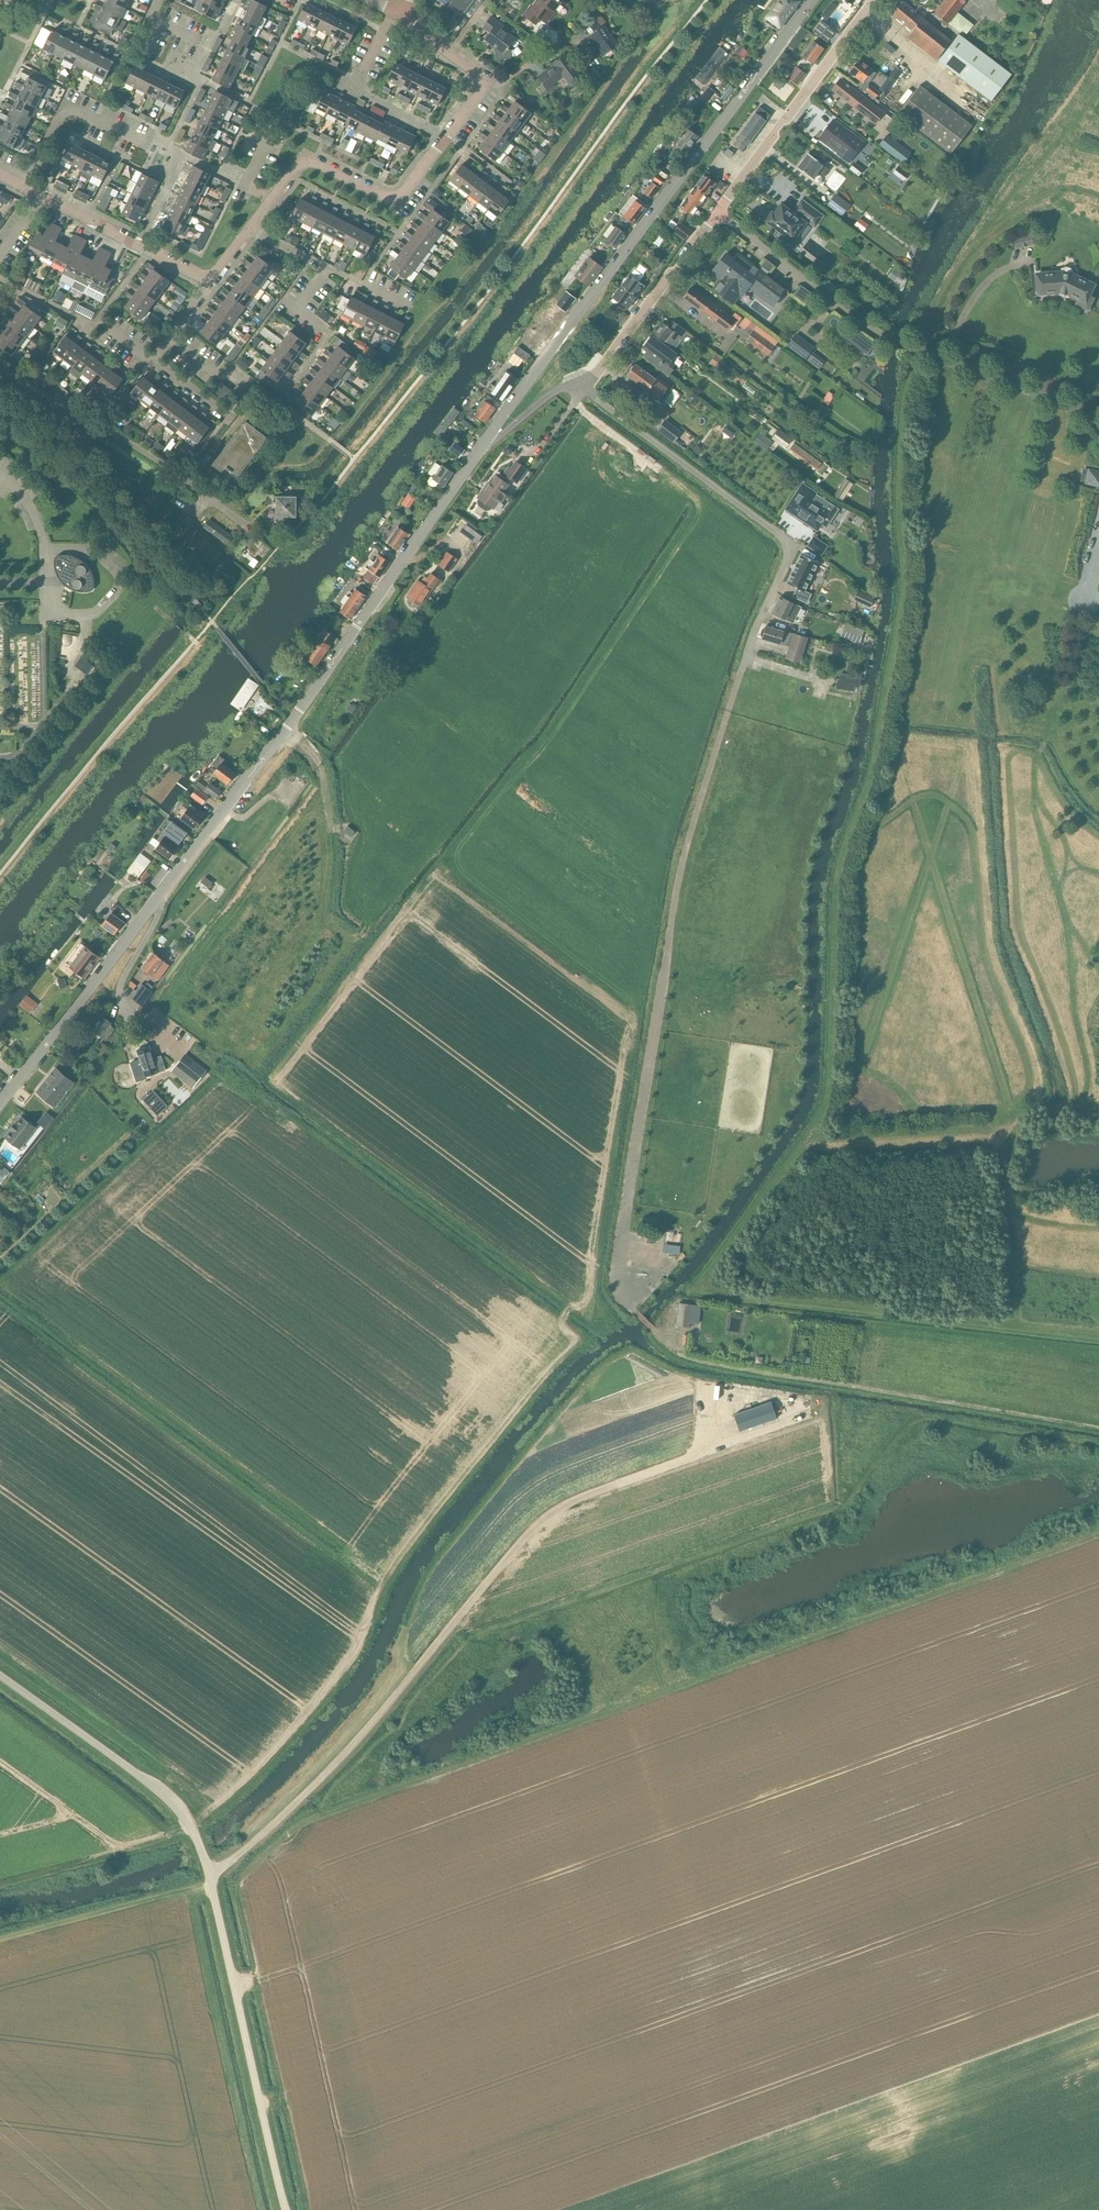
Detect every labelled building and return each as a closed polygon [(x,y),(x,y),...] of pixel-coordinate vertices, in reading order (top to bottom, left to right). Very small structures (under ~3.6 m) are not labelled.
[(107,2),(103,8),(103,9),(121,18),(126,8),(109,0),(103,0),(107,2)] [(126,8),(130,0),(109,0),(126,8)] [(194,8),(199,11),(211,17),(216,19),(221,9),(204,1),(203,0),(198,0),(194,8)] [(204,1),(221,9),(226,0),(205,0),(204,1)] [(245,8),(262,17),(267,6),(254,0),(249,0),(245,8)] [(464,12),(473,0),(448,0),(464,12)] [(560,3),(556,0),(539,0),(531,11),(529,9),(524,16),(536,25),(540,19),(545,23),(560,3)] [(769,17),(779,25),(791,10),(793,11),(798,4),(796,3),(797,2),(795,0),(783,0),(769,17)] [(820,16),(826,20),(838,4),(833,0),(832,0),(820,16)] [(901,0),(898,0),(889,12),(912,31),(907,37),(936,60),(951,40),(924,18),(927,14),(919,7),(915,11),(901,0)] [(935,13),(948,23),(948,24),(950,26),(960,34),(964,37),(971,28),(973,25),(957,12),(966,1),(965,0),(946,0),(944,2),(935,13)] [(306,2),(298,19),(308,24),(316,7),(306,2)] [(95,3),(95,9),(101,12),(97,20),(100,21),(96,29),(103,32),(107,25),(114,28),(115,29),(121,32),(127,22),(121,18),(103,9),(103,8),(95,3)] [(316,7),(308,24),(308,25),(318,30),(326,15),(327,13),(317,8),(316,7)] [(245,9),(240,18),(256,27),(257,27),(262,29),(266,20),(267,19),(262,17),(245,8),(245,9)] [(326,15),(318,30),(328,35),(336,18),(327,13),(326,15)] [(600,15),(596,19),(601,25),(606,22),(600,15)] [(497,59),(511,57),(509,47),(516,39),(505,31),(507,28),(491,16),(483,27),(490,32),(485,39),(495,47),(497,59)] [(240,18),(235,28),(252,37),(256,27),(240,18)] [(336,18),(328,35),(338,40),(346,23),(337,18),(336,18)] [(601,25),(597,20),(584,30),(589,37),(590,35),(604,55),(619,44),(604,24),(601,26),(601,25)] [(827,42),(835,31),(821,21),(813,32),(827,42)] [(346,23),(338,40),(348,45),(357,28),(347,23),(346,23)] [(42,27),(34,43),(44,48),(43,48),(54,54),(63,35),(65,37),(69,28),(64,29),(61,34),(52,30),(52,32),(42,27)] [(230,38),(229,38),(233,40),(247,47),(247,46),(251,37),(252,37),(235,28),(234,29),(230,38)] [(73,40),(75,42),(79,34),(74,34),(71,39),(65,37),(63,35),(54,54),(64,59),(73,40)] [(991,101),(1011,74),(958,34),(938,61),(991,101)] [(215,43),(220,46),(223,39),(218,37),(215,43)] [(83,46),(85,47),(89,39),(84,38),(81,45),(75,42),(73,40),(64,59),(74,64),(83,46)] [(273,39),(269,46),(274,48),(277,41),(273,39)] [(250,48),(247,46),(247,47),(233,40),(228,50),(244,58),(250,48)] [(813,63),(824,49),(814,41),(803,56),(813,63)] [(217,52),(220,46),(215,43),(212,50),(217,52)] [(93,51),(95,52),(99,44),(94,44),(91,50),(85,47),(83,46),(74,64),(84,69),(93,51)] [(728,53),(719,46),(695,78),(704,85),(728,53)] [(736,51),(742,57),(746,60),(750,55),(746,52),(747,51),(740,46),(736,51)] [(104,56),(106,57),(110,49),(105,49),(102,55),(95,52),(93,51),(84,69),(94,74),(104,56)] [(228,50),(223,60),(239,68),(244,71),(249,61),(244,58),(228,50)] [(104,56),(94,74),(105,80),(113,64),(114,65),(120,54),(114,54),(111,60),(106,57),(104,56)] [(575,80),(581,76),(565,54),(553,63),(556,66),(539,78),(549,92),(556,86),(554,84),(563,78),(569,85),(570,84),(571,84),(572,84),(573,84),(574,83),(575,81),(575,80)] [(869,86),(867,85),(876,73),(858,59),(849,71),(861,81),(858,85),(875,99),(880,93),(869,85),(869,86)] [(235,78),(239,68),(223,60),(218,69),(235,78)] [(597,77),(603,73),(595,62),(589,67),(597,77)] [(207,72),(210,65),(205,63),(202,70),(207,72)] [(398,85),(406,68),(396,63),(387,80),(398,85)] [(137,88),(145,71),(135,66),(126,83),(137,88)] [(406,68),(398,85),(408,90),(416,73),(406,68)] [(798,85),(800,82),(805,74),(797,68),(789,78),(798,85)] [(229,88),(235,78),(218,69),(212,80),(229,88)] [(147,93),(155,76),(145,71),(137,88),(147,93)] [(21,72),(21,77),(27,80),(24,86),(23,88),(42,97),(47,86),(38,82),(39,81),(32,77),(21,72)] [(416,73),(408,90),(418,95),(426,78),(416,73)] [(61,74),(57,81),(63,84),(67,76),(61,74)] [(157,98),(165,81),(155,76),(147,93),(157,98)] [(426,78),(418,95),(428,100),(436,83),(431,81),(426,78)] [(773,85),(779,90),(783,84),(777,79),(773,85)] [(883,113),(840,79),(832,89),(869,119),(868,120),(874,125),(876,122),(883,128),(889,132),(897,122),(891,118),(884,112),(883,113)] [(718,86),(718,87),(722,90),(722,89),(727,83),(723,80),(718,86)] [(167,103),(175,86),(165,81),(157,98),(167,103)] [(23,88),(24,86),(16,82),(16,87),(22,91),(19,96),(18,98),(37,107),(42,97),(23,88)] [(436,83),(428,100),(431,102),(438,105),(446,88),(437,83),(436,83)] [(950,154),(972,125),(919,85),(898,114),(950,154)] [(175,86),(167,103),(177,108),(185,92),(175,86)] [(707,88),(699,98),(706,104),(716,92),(708,86),(707,88)] [(198,95),(203,97),(206,90),(202,88),(198,95)] [(216,90),(211,101),(228,109),(234,112),(239,102),(233,99),(216,90)] [(327,113),(336,96),(325,91),(317,108),(327,113)] [(18,98),(19,96),(11,92),(10,98),(17,101),(14,106),(13,108),(31,117),(37,107),(18,98)] [(522,104),(527,100),(521,92),(516,96),(522,104)] [(508,111),(524,123),(532,113),(518,103),(519,101),(510,94),(507,98),(514,103),(509,109),(508,111)] [(337,118),(346,101),(336,96),(327,113),(337,118)] [(223,119),(228,109),(211,101),(206,111),(223,119)] [(348,123),(354,109),(356,106),(346,101),(337,118),(347,123),(348,123)] [(13,108),(14,106),(6,102),(6,108),(11,111),(9,117),(9,116),(8,118),(26,128),(31,117),(13,108)] [(508,111),(509,109),(503,104),(500,108),(507,112),(502,118),(501,120),(517,132),(524,123),(508,111)] [(377,113),(379,109),(373,105),(371,110),(377,113)] [(747,146),(770,115),(759,107),(736,137),(738,138),(733,145),(741,151),(745,145),(747,146)] [(356,131),(364,114),(354,109),(348,123),(347,123),(345,126),(356,131)] [(379,109),(377,113),(384,117),(386,112),(379,109)] [(218,129),(223,119),(206,111),(201,121),(218,129)] [(8,118),(9,116),(1,113),(0,118),(6,121),(3,127),(3,128),(21,138),(26,128),(8,118)] [(501,120),(502,118),(496,113),(493,117),(500,122),(495,128),(494,130),(510,142),(517,132),(501,120)] [(366,136),(374,119),(364,114),(356,131),(366,136)] [(384,124),(374,119),(366,136),(376,141),(378,138),(377,138),(384,124)] [(213,139),(218,129),(201,121),(196,131),(213,139)] [(384,124),(377,138),(378,138),(388,143),(396,126),(385,121),(384,124)] [(494,130),(495,128),(489,123),(486,126),(492,131),(488,137),(487,139),(503,151),(510,142),(494,130)] [(825,131),(818,140),(819,140),(820,139),(838,152),(837,154),(848,162),(855,153),(855,154),(859,149),(858,149),(864,141),(841,124),(836,131),(828,126),(827,125),(823,130),(825,131)] [(3,127),(0,125),(0,131),(1,131),(0,133),(0,140),(16,148),(21,138),(3,128),(3,127)] [(388,143),(385,149),(394,154),(397,148),(406,131),(396,126),(388,143)] [(178,135),(183,137),(186,130),(182,128),(178,135)] [(685,154),(698,136),(688,129),(675,146),(685,154)] [(217,142),(213,139),(196,131),(191,141),(208,149),(212,151),(217,142)] [(406,131),(397,148),(408,153),(416,137),(406,131)] [(487,139),(488,137),(482,132),(479,136),(485,141),(479,149),(496,161),(499,163),(506,154),(503,152),(503,151),(487,139)] [(887,134),(879,145),(894,156),(902,146),(887,134)] [(185,138),(183,137),(178,135),(175,141),(180,143),(181,140),(183,142),(185,138)] [(552,135),(548,140),(551,143),(553,144),(557,139),(555,138),(552,135)] [(343,138),(339,146),(345,149),(349,141),(343,138)] [(203,159),(208,149),(191,141),(186,151),(203,159)] [(72,165),(81,148),(71,143),(62,160),(72,165)] [(545,145),(541,150),(544,153),(545,154),(549,149),(548,148),(545,145)] [(226,147),(218,154),(224,158),(229,148),(226,147)] [(82,170),(91,153),(81,148),(72,165),(82,170)] [(730,158),(734,153),(728,149),(724,154),(730,158)] [(92,175),(101,158),(91,153),(82,170),(80,175),(89,180),(92,175)] [(536,154),(532,158),(538,162),(538,163),(541,159),(542,159),(536,154)] [(823,178),(828,171),(807,155),(798,168),(813,180),(817,174),(823,178)] [(378,162),(377,166),(383,169),(383,168),(385,164),(383,163),(385,160),(380,157),(378,161),(379,161),(378,162)] [(90,180),(89,182),(99,187),(102,180),(103,180),(111,163),(101,158),(92,175),(90,180)] [(472,171),(474,173),(479,166),(475,164),(470,170),(462,164),(450,180),(460,188),(472,171)] [(530,164),(526,169),(531,172),(531,173),(535,168),(534,167),(530,164)] [(852,165),(849,169),(858,176),(863,170),(861,168),(859,170),(852,165)] [(904,181),(910,173),(899,165),(893,172),(904,181)] [(115,172),(119,175),(123,168),(118,166),(115,172)] [(189,176),(206,184),(211,174),(194,166),(189,176)] [(481,179),(483,180),(488,174),(484,171),(479,177),(474,173),(472,171),(460,188),(469,195),(481,179)] [(137,184),(154,192),(159,182),(143,173),(137,184)] [(657,174),(653,179),(660,185),(664,179),(657,174)] [(695,187),(706,196),(716,183),(704,174),(695,187)] [(189,176),(184,186),(194,191),(200,195),(206,184),(189,176)] [(491,186),(493,187),(497,181),(494,178),(489,184),(483,180),(481,179),(469,195),(479,202),(491,186)] [(520,178),(516,183),(521,187),(525,182),(524,182),(520,178)] [(652,182),(644,193),(651,198),(659,187),(652,182)] [(149,202),(154,192),(137,184),(132,194),(149,202)] [(500,193),(502,194),(507,188),(503,185),(498,191),(493,187),(491,186),(479,202),(488,209),(500,193)] [(111,191),(113,188),(108,186),(105,193),(109,195),(111,191)] [(195,205),(200,195),(184,186),(179,196),(195,205)] [(225,202),(231,189),(227,187),(220,200),(225,202)] [(436,187),(432,194),(438,198),(443,192),(436,187)] [(692,215),(706,196),(695,187),(680,207),(692,215)] [(0,193),(0,200),(7,205),(12,198),(2,191),(0,193)] [(500,193),(488,209),(498,216),(510,200),(511,201),(516,195),(512,192),(507,198),(502,194),(500,193)] [(102,199),(109,203),(112,196),(109,195),(105,193),(102,199)] [(144,212),(149,202),(132,194),(127,204),(144,212)] [(190,215),(195,205),(179,196),(174,206),(190,215)] [(293,214),(292,216),(292,217),(302,222),(312,204),(314,205),(318,198),(313,196),(310,203),(301,198),(293,214)] [(841,205),(833,198),(828,205),(842,215),(844,213),(846,209),(850,205),(845,201),(841,205)] [(823,215),(802,199),(793,210),(796,212),(795,214),(781,204),(774,214),(772,212),(766,220),(792,240),(807,221),(814,227),(823,215)] [(312,204),(302,222),(303,222),(313,227),(323,209),(325,210),(328,203),(324,201),(320,208),(314,205),(312,204)] [(634,224),(642,213),(645,208),(635,201),(623,216),(634,224)] [(428,203),(425,206),(431,211),(432,211),(431,213),(427,217),(426,220),(442,232),(442,231),(450,221),(445,218),(440,214),(434,209),(435,208),(431,205),(428,203)] [(139,222),(144,212),(127,204),(122,214),(139,222)] [(185,225),(190,215),(174,206),(169,216),(185,225)] [(333,215),(335,216),(339,209),(334,206),(331,214),(325,210),(323,209),(313,227),(324,233),(333,215)] [(213,214),(218,216),(221,209),(216,207),(215,211),(213,213),(213,214)] [(344,220),(346,221),(349,214),(345,212),(341,219),(335,216),(333,215),(324,233),(334,238),(344,220)] [(421,212),(418,216),(425,221),(420,226),(419,228),(435,240),(442,232),(426,220),(427,217),(421,212)] [(180,235),(185,225),(169,216),(164,226),(180,235)] [(854,225),(859,229),(865,221),(859,217),(854,225)] [(354,226),(356,227),(360,220),(355,218),(352,225),(346,221),(344,220),(334,238),(345,244),(354,226)] [(37,232),(29,249),(41,255),(56,225),(50,222),(44,236),(37,232)] [(419,228),(420,226),(414,222),(411,225),(418,230),(413,236),(412,238),(428,250),(435,240),(419,228)] [(680,222),(673,231),(685,240),(686,239),(692,231),(680,222)] [(365,231),(366,232),(370,225),(366,223),(362,230),(356,227),(354,226),(345,244),(355,249),(365,231)] [(53,262),(62,245),(56,242),(62,228),(56,225),(41,255),(53,262)] [(616,247),(626,234),(616,226),(606,239),(605,241),(614,248),(615,246),(616,247)] [(203,234),(208,236),(211,229),(207,227),(203,234)] [(365,231),(355,249),(366,255),(375,237),(377,238),(381,230),(377,228),(373,235),(366,232),(365,231)] [(412,238),(413,236),(407,231),(404,235),(410,240),(406,245),(405,247),(421,259),(428,250),(412,238)] [(197,243),(196,245),(201,248),(203,246),(205,242),(208,236),(203,234),(200,240),(199,239),(197,243)] [(294,237),(288,234),(285,240),(291,243),(294,237)] [(1016,249),(1033,245),(1031,234),(1013,238),(1016,249)] [(62,245),(53,262),(65,268),(81,238),(75,235),(70,245),(68,248),(62,245)] [(63,273),(62,274),(63,274),(75,280),(86,257),(81,254),(87,241),(82,238),(81,238),(65,268),(63,273)] [(405,247),(406,245),(400,241),(397,244),(403,249),(399,255),(398,257),(414,269),(421,259),(405,247)] [(192,243),(189,248),(199,253),(201,248),(196,245),(192,243)] [(86,257),(75,280),(87,286),(105,250),(100,247),(93,261),(86,257)] [(251,266),(267,278),(274,268),(259,256),(260,254),(253,249),(250,253),(256,258),(252,264),(251,266)] [(105,250),(87,286),(104,295),(105,295),(109,287),(111,288),(114,281),(112,280),(115,275),(110,273),(112,270),(105,267),(112,253),(106,251),(105,250)] [(398,257),(399,255),(393,250),(390,254),(396,259),(390,266),(406,279),(414,269),(398,257)] [(726,253),(711,273),(720,279),(713,288),(734,304),(740,296),(742,297),(749,288),(754,282),(778,301),(782,296),(787,289),(767,274),(760,269),(748,259),(747,260),(746,262),(737,255),(734,259),(733,258),(732,258),(726,253)] [(588,285),(601,267),(588,257),(575,275),(588,285)] [(251,266),(252,264),(246,259),(243,263),(249,267),(245,273),(244,275),(260,287),(267,278),(251,266)] [(658,275),(662,270),(666,264),(660,260),(652,271),(658,275)] [(339,268),(339,269),(344,271),(347,263),(343,261),(341,264),(339,268)] [(765,261),(760,268),(769,274),(774,268),(765,261)] [(154,284),(163,291),(170,281),(154,269),(155,267),(149,263),(146,266),(152,271),(148,277),(147,278),(154,284)] [(289,271),(294,274),(298,269),(293,265),(289,271)] [(237,270),(236,272),(242,277),(238,283),(237,284),(237,285),(253,297),(253,296),(258,300),(265,291),(260,288),(260,287),(244,275),(245,273),(239,268),(237,270)] [(894,268),(888,276),(894,281),(897,278),(901,273),(894,268)] [(630,275),(621,286),(636,298),(645,286),(639,282),(643,276),(635,269),(634,270),(630,275)] [(147,278),(148,277),(142,272),(139,276),(145,280),(141,286),(139,288),(146,293),(156,300),(163,291),(154,284),(147,278)] [(1041,274),(1036,274),(1037,293),(1060,292),(1066,293),(1085,302),(1093,285),(1073,275),(1059,273),(1041,274)] [(21,274),(18,280),(24,283),(27,277),(21,274)] [(237,285),(238,283),(232,278),(229,282),(235,286),(231,292),(229,294),(246,306),(253,297),(237,285)] [(29,279),(25,287),(37,292),(41,285),(29,279)] [(139,288),(141,286),(135,282),(132,285),(138,290),(134,296),(132,298),(149,310),(156,300),(146,293),(139,288)] [(621,287),(613,297),(628,308),(636,298),(621,286),(621,287)] [(229,294),(231,292),(224,287),(222,291),(228,296),(224,302),(222,304),(239,316),(246,306),(229,294)] [(709,316),(717,306),(692,287),(684,297),(709,316)] [(801,287),(793,298),(804,306),(812,295),(801,287)] [(57,290),(53,299),(62,303),(66,294),(57,290)] [(134,296),(128,291),(125,295),(131,300),(125,307),(141,319),(149,310),(132,298),(134,296)] [(184,291),(180,296),(184,299),(188,294),(184,291)] [(565,311),(576,298),(566,291),(555,304),(565,311)] [(342,296),(337,307),(344,311),(342,314),(353,320),(362,302),(364,303),(368,296),(364,294),(360,301),(352,296),(350,300),(342,296)] [(179,296),(175,300),(181,304),(184,300),(184,299),(180,296),(179,296)] [(222,304),(224,302),(217,297),(214,301),(221,306),(217,311),(215,313),(226,321),(231,325),(239,316),(222,304)] [(271,310),(277,301),(272,297),(266,306),(271,310)] [(18,315),(34,327),(41,317),(26,305),(27,303),(20,298),(17,302),(24,307),(19,313),(18,315)] [(74,299),(71,306),(69,309),(70,309),(74,311),(75,308),(78,302),(74,299)] [(362,302),(353,320),(355,321),(364,325),(373,307),(375,308),(379,301),(374,299),(371,306),(364,303),(362,302)] [(176,301),(171,307),(176,311),(178,307),(180,305),(180,304),(176,301)] [(384,313),(386,314),(389,307),(385,305),(381,312),(375,308),(373,307),(364,325),(374,331),(384,313)] [(215,313),(217,311),(210,306),(207,310),(214,315),(209,321),(208,322),(224,335),(231,325),(226,321),(215,313)] [(717,306),(709,316),(728,331),(730,328),(733,330),(742,318),(735,312),(732,317),(717,306)] [(18,315),(19,313),(13,308),(10,311),(16,316),(12,322),(11,324),(27,336),(34,327),(18,315)] [(323,309),(319,314),(325,318),(325,319),(328,321),(332,316),(329,314),(323,309)] [(394,318),(396,319),(400,312),(396,310),(392,317),(386,314),(384,313),(374,331),(385,336),(393,321),(394,318)] [(618,329),(619,328),(629,315),(624,312),(614,325),(618,329)] [(393,321),(385,336),(382,342),(393,347),(396,342),(405,324),(406,325),(410,318),(406,315),(402,322),(396,319),(394,318),(393,321)] [(539,321),(536,325),(537,325),(538,326),(542,330),(550,320),(545,316),(544,316),(544,315),(539,321)] [(59,316),(54,324),(63,330),(68,321),(59,316)] [(208,322),(209,321),(203,316),(200,320),(207,324),(201,332),(217,345),(224,335),(208,322)] [(742,321),(739,325),(745,330),(747,328),(748,327),(752,321),(746,316),(742,321)] [(11,324),(12,322),(6,317),(3,321),(9,326),(5,331),(4,333),(20,346),(27,336),(11,324)] [(662,322),(654,334),(665,342),(671,347),(678,338),(682,341),(684,338),(689,332),(673,321),(668,327),(662,322)] [(752,332),(746,340),(768,356),(779,342),(757,325),(753,331),(752,332)] [(851,327),(844,337),(867,355),(874,345),(869,340),(855,330),(851,327)] [(5,331),(0,328),(0,334),(2,335),(0,338),(0,346),(12,355),(20,346),(4,333),(5,331)] [(290,331),(283,340),(300,352),(298,354),(304,359),(307,355),(301,351),(306,343),(301,339),(291,331),(290,331)] [(544,337),(541,334),(539,333),(537,335),(525,349),(535,356),(547,342),(542,339),(544,337)] [(806,360),(815,347),(796,333),(787,346),(806,360)] [(66,335),(54,352),(63,359),(75,343),(78,344),(83,338),(79,335),(74,341),(66,335)] [(333,339),(331,343),(337,348),(333,354),(331,355),(347,368),(352,371),(359,361),(355,358),(347,352),(351,347),(342,341),(336,336),(333,339)] [(652,336),(643,348),(647,351),(652,355),(648,360),(657,366),(664,372),(669,375),(674,369),(669,365),(677,354),(652,336)] [(357,339),(354,345),(363,350),(366,344),(357,339)] [(50,340),(47,345),(52,349),(55,344),(50,340)] [(294,360),(298,354),(300,352),(283,340),(276,350),(292,362),(291,364),(297,369),(300,365),(294,360)] [(85,350),(87,351),(92,345),(88,342),(83,348),(78,344),(75,343),(63,359),(73,366),(85,350)] [(236,344),(232,349),(238,354),(242,349),(236,344)] [(36,345),(33,350),(42,357),(46,352),(36,345)] [(363,352),(365,353),(373,357),(376,350),(366,345),(363,352)] [(518,346),(513,353),(525,361),(530,355),(518,346)] [(74,367),(71,371),(77,376),(81,372),(82,373),(95,357),(97,358),(101,352),(98,349),(93,356),(87,351),(85,350),(73,366),(74,367)] [(331,355),(333,354),(326,349),(324,353),(330,357),(325,363),(324,365),(340,377),(347,368),(331,355)] [(276,350),(269,359),(286,372),(284,374),(290,378),(293,374),(286,370),(291,364),(292,362),(276,350)] [(715,366),(721,359),(715,355),(709,362),(715,366)] [(95,357),(82,373),(92,380),(104,365),(104,364),(106,366),(111,359),(107,356),(102,363),(97,358),(95,357)] [(239,359),(235,364),(238,366),(244,371),(251,363),(241,356),(239,359)] [(324,365),(325,363),(319,358),(316,362),(323,367),(318,373),(317,375),(333,387),(340,377),(324,365)] [(286,372),(269,359),(262,369),(256,376),(279,393),(286,384),(280,379),(284,374),(286,372)] [(717,366),(731,377),(735,371),(721,360),(717,366)] [(104,365),(92,380),(102,388),(114,371),(115,373),(120,366),(117,363),(112,370),(106,366),(104,364),(104,365)] [(628,374),(627,376),(632,379),(630,382),(639,389),(641,386),(648,391),(659,400),(664,403),(665,404),(665,403),(667,401),(675,390),(669,386),(658,377),(657,378),(656,380),(635,365),(634,366),(631,366),(627,372),(628,374)] [(317,375),(318,373),(312,368),(309,371),(316,376),(311,382),(310,384),(326,396),(333,387),(317,375)] [(502,402),(513,386),(518,379),(507,370),(495,386),(491,383),(486,389),(502,402)] [(114,371),(102,388),(111,395),(123,379),(125,380),(130,373),(126,371),(121,377),(115,373),(114,371)] [(736,372),(733,375),(742,382),(745,378),(736,372)] [(38,383),(36,385),(41,389),(43,387),(50,377),(44,373),(38,383)] [(153,384),(155,385),(160,379),(156,376),(151,382),(143,376),(131,392),(141,400),(153,384)] [(310,384),(311,382),(305,377),(302,381),(308,386),(304,392),(303,393),(319,406),(326,396),(310,384)] [(747,381),(743,386),(753,394),(757,389),(747,381)] [(220,394),(226,386),(221,382),(214,390),(220,394)] [(162,391),(164,392),(169,386),(165,383),(160,389),(155,385),(153,384),(141,400),(150,407),(162,391)] [(226,386),(220,394),(225,399),(232,390),(226,386)] [(298,387),(295,390),(301,395),(295,403),(296,403),(311,415),(319,406),(303,393),(304,392),(298,387)] [(63,388),(58,395),(63,398),(68,392),(63,388)] [(172,398),(174,399),(179,393),(175,390),(170,397),(164,392),(162,391),(150,407),(160,414),(172,398)] [(822,401),(828,405),(835,395),(828,391),(822,401)] [(485,400),(475,415),(478,417),(486,422),(486,423),(496,408),(492,405),(493,403),(496,399),(489,394),(486,398),(485,400)] [(181,405),(183,407),(188,400),(184,397),(179,404),(174,399),(172,398),(160,414),(169,421),(181,405)] [(824,419),(830,409),(821,403),(815,413),(824,419)] [(98,405),(93,413),(100,419),(106,411),(98,405)] [(191,413),(193,414),(198,407),(194,405),(189,411),(183,407),(181,405),(169,421),(165,426),(175,433),(179,428),(191,413)] [(459,412),(453,407),(435,432),(441,437),(459,412)] [(200,420),(202,421),(207,415),(203,412),(198,418),(193,414),(191,413),(179,428),(188,436),(200,420)] [(333,417),(328,424),(335,429),(340,423),(333,417)] [(200,420),(188,436),(198,443),(210,427),(211,428),(216,422),(213,419),(208,425),(202,421),(200,420)] [(465,420),(461,424),(467,428),(470,424),(465,420)] [(674,441),(675,441),(681,433),(664,420),(658,429),(674,441)] [(268,438),(246,421),(213,464),(235,481),(268,438)] [(123,430),(128,434),(129,434),(134,426),(129,422),(123,430)] [(727,423),(721,431),(732,439),(738,431),(727,423)] [(779,429),(775,435),(787,445),(788,445),(792,440),(779,429)] [(148,437),(144,442),(146,444),(149,446),(153,441),(148,437)] [(152,448),(154,449),(160,453),(165,447),(157,441),(152,448)] [(459,457),(465,449),(455,442),(449,449),(459,457)] [(816,470),(821,463),(793,443),(788,450),(816,470)] [(163,454),(162,455),(168,459),(169,458),(173,452),(170,450),(167,448),(164,453),(163,454)] [(175,454),(171,460),(176,465),(181,458),(175,454)] [(207,454),(199,465),(203,468),(211,457),(207,454)] [(934,455),(932,464),(954,469),(956,461),(934,455)] [(528,470),(516,461),(510,469),(508,468),(504,473),(518,483),(528,470)] [(822,475),(829,466),(824,462),(817,472),(822,475)] [(452,467),(445,463),(443,465),(442,465),(433,478),(431,476),(428,480),(429,484),(432,486),(436,486),(438,482),(444,486),(453,472),(450,470),(452,467)] [(1084,481),(1087,482),(1086,483),(1098,487),(1098,472),(1097,471),(1090,469),(1090,470),(1087,469),(1084,481)] [(484,489),(478,497),(480,498),(478,501),(479,505),(486,510),(491,509),(492,508),(494,510),(500,501),(502,503),(508,494),(504,492),(509,485),(497,476),(491,484),(488,482),(484,489)] [(842,502),(853,484),(850,482),(850,481),(845,478),(833,497),(838,500),(842,502)] [(413,483),(407,492),(411,494),(417,486),(413,483)] [(817,529),(828,513),(810,501),(815,494),(803,486),(787,509),(817,529)] [(408,493),(401,504),(409,509),(416,498),(408,493)] [(267,494),(265,502),(265,503),(272,504),(274,496),(268,494),(267,494)] [(297,517),(297,497),(276,496),(275,517),(297,517)] [(1046,499),(1043,509),(1046,509),(1045,512),(1058,515),(1059,513),(1059,512),(1061,513),(1064,503),(1062,503),(1062,501),(1048,498),(1048,499),(1046,499)] [(227,543),(232,537),(209,520),(204,527),(227,543)] [(399,524),(387,542),(398,550),(411,532),(399,524)] [(813,535),(807,545),(822,556),(828,546),(813,535)] [(449,572),(458,559),(447,551),(438,565),(449,572)] [(794,568),(786,584),(796,588),(792,596),(807,604),(811,594),(804,590),(805,590),(818,563),(801,554),(794,568)] [(80,560),(74,556),(70,555),(66,555),(62,555),(57,556),(57,558),(55,558),(54,562),(54,567),(55,570),(57,574),(59,578),(62,583),(65,586),(70,588),(74,590),(79,592),(85,592),(91,591),(91,589),(93,588),(94,584),(94,582),(93,577),(92,574),(90,570),(88,567),(85,564),(83,561),(80,560)] [(369,570),(364,577),(365,578),(374,584),(379,577),(380,577),(390,562),(379,555),(374,562),(369,569),(369,570)] [(442,580),(431,573),(428,578),(426,577),(422,582),(419,580),(407,596),(421,606),(433,589),(432,589),(437,583),(439,584),(442,580)] [(350,620),(351,619),(367,596),(356,589),(340,612),(350,620)] [(859,591),(855,599),(870,607),(871,605),(875,598),(864,593),(859,591)] [(780,597),(772,613),(773,613),(785,619),(793,623),(794,622),(801,607),(793,603),(781,597),(780,597)] [(859,644),(864,630),(846,623),(840,636),(859,644)] [(410,630),(401,625),(396,633),(405,638),(410,630)] [(762,628),(760,635),(764,639),(781,644),(781,641),(790,644),(789,646),(788,649),(786,657),(788,658),(801,662),(803,653),(808,638),(795,635),(792,634),(784,632),(767,627),(762,628)] [(317,665),(336,637),(324,628),(314,642),(315,643),(305,657),(317,665)] [(80,659),(75,666),(78,668),(85,673),(87,675),(93,666),(92,665),(91,664),(84,659),(82,657),(80,659)] [(837,680),(836,687),(855,690),(855,687),(859,688),(861,677),(857,676),(842,674),(841,677),(840,680),(837,680)] [(249,679),(232,704),(241,710),(258,685),(249,679)] [(270,725),(269,726),(270,727),(273,730),(282,720),(277,716),(272,723),(270,725)] [(228,784),(232,779),(234,779),(235,776),(235,774),(236,773),(222,762),(213,773),(228,784)] [(198,781),(195,785),(208,795),(209,793),(206,790),(207,788),(198,781)] [(216,799),(222,792),(211,783),(207,788),(206,790),(209,793),(216,799)] [(201,802),(207,795),(198,788),(192,796),(201,802)] [(183,805),(174,816),(191,828),(192,826),(195,828),(203,817),(195,811),(197,809),(191,804),(189,806),(188,808),(183,805)] [(172,859),(176,853),(175,852),(179,847),(177,846),(187,833),(172,822),(154,847),(170,859),(171,857),(172,859)] [(347,827),(342,833),(350,839),(354,833),(347,827)] [(128,870),(128,871),(130,873),(138,879),(146,869),(136,861),(132,865),(128,870)] [(152,875),(147,871),(140,880),(145,884),(152,875)] [(207,874),(201,882),(209,888),(215,880),(207,874)] [(122,908),(116,902),(110,909),(117,914),(122,908)] [(114,934),(124,922),(112,912),(102,925),(114,934)] [(85,977),(100,957),(81,942),(65,963),(85,977)] [(153,951),(141,967),(153,976),(158,980),(170,965),(165,961),(153,951)] [(63,977),(57,979),(60,989),(67,986),(63,977)] [(131,981),(128,985),(134,989),(137,985),(131,981)] [(139,987),(131,997),(141,1005),(148,994),(151,990),(150,989),(142,983),(139,987)] [(30,1013),(37,1004),(27,996),(20,1005),(30,1013)] [(106,1040),(115,1029),(111,1025),(112,1023),(102,1015),(91,1029),(106,1040)] [(4,1034),(1,1037),(6,1042),(9,1039),(4,1034)] [(100,1056),(108,1047),(101,1041),(94,1051),(100,1056)] [(140,1059),(130,1062),(136,1082),(147,1078),(147,1076),(158,1072),(166,1070),(165,1066),(161,1056),(153,1058),(149,1046),(139,1050),(138,1050),(140,1059)] [(184,1053),(176,1065),(198,1082),(206,1070),(184,1053)] [(55,1067),(35,1092),(55,1108),(75,1083),(55,1067)] [(157,1115),(168,1106),(153,1091),(143,1100),(157,1115)] [(46,1111),(37,1121),(46,1128),(54,1118),(46,1111)] [(21,1115),(4,1137),(20,1149),(37,1127),(21,1115)] [(667,1243),(665,1254),(677,1256),(679,1245),(667,1243)] [(699,1324),(701,1306),(679,1303),(677,1325),(690,1327),(690,1324),(694,1325),(695,1323),(699,1324)] [(772,1404),(771,1401),(734,1414),(740,1431),(777,1418),(774,1410),(779,1408),(777,1402),(772,1404)]
